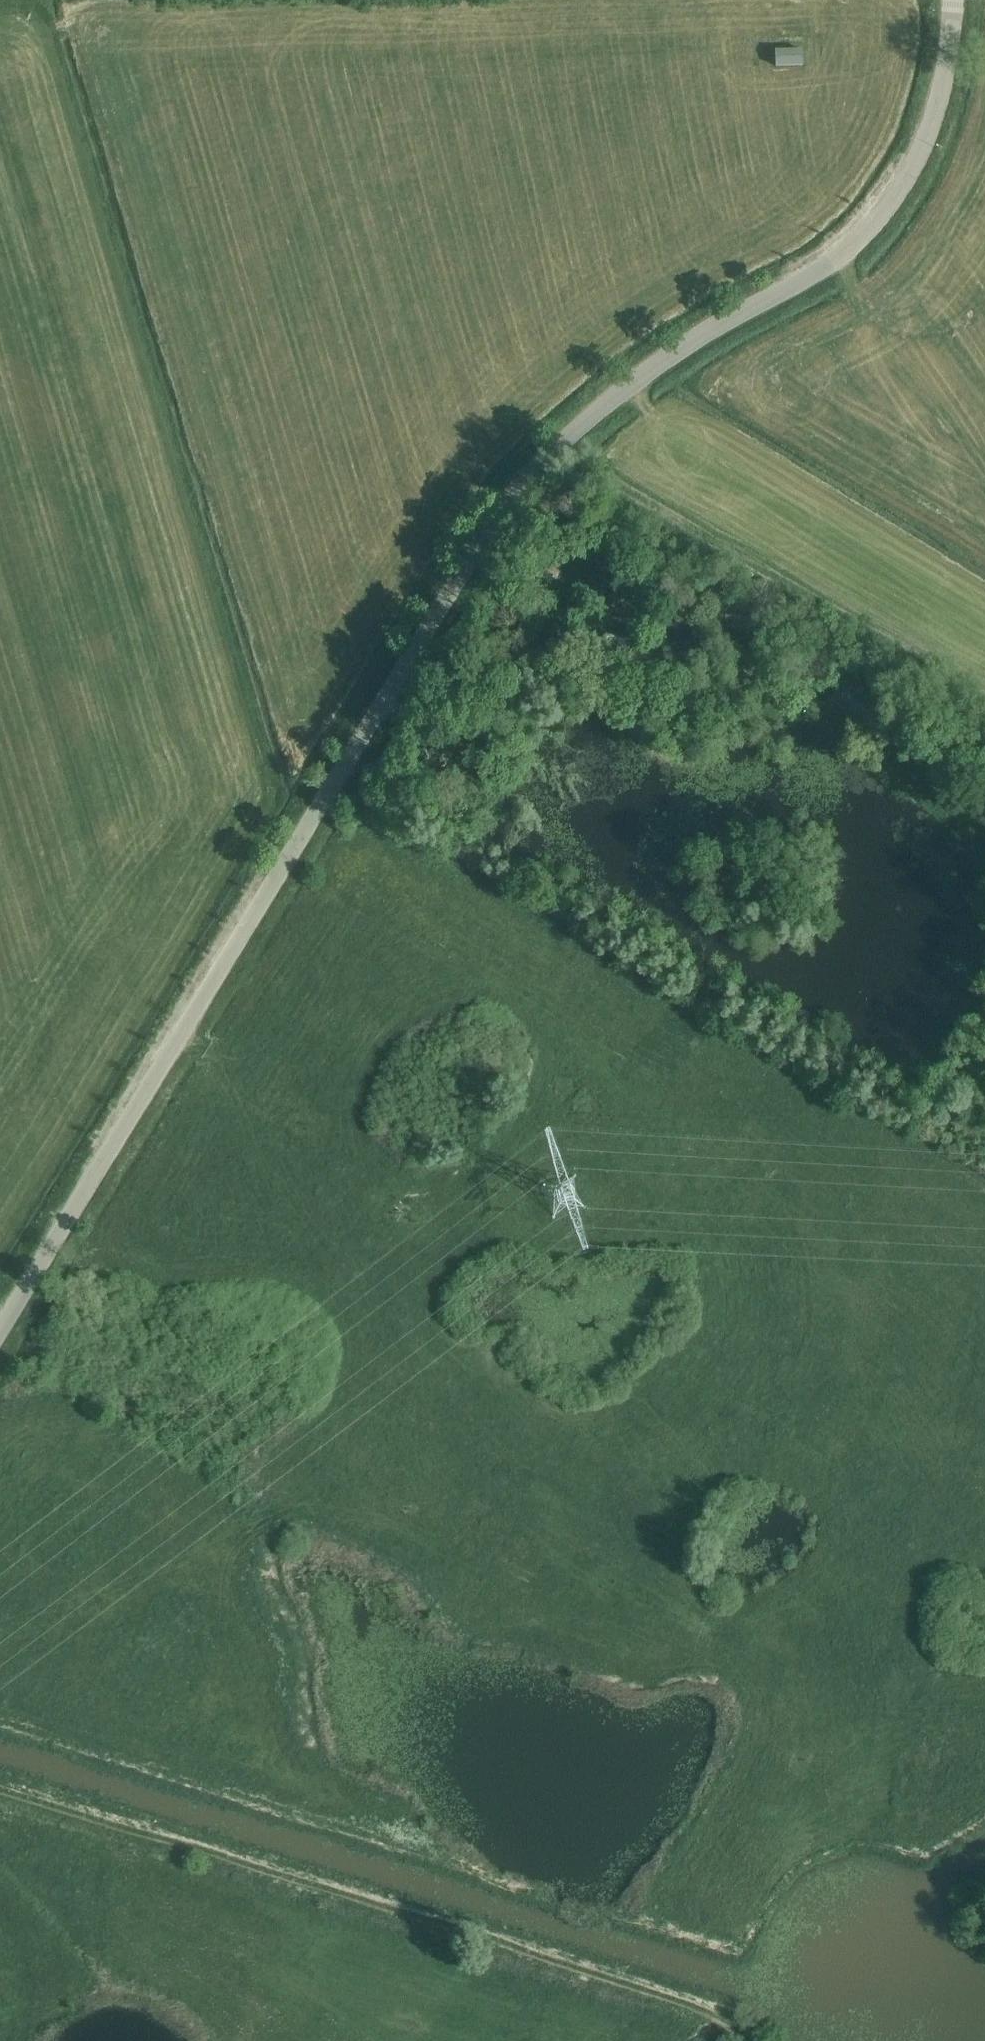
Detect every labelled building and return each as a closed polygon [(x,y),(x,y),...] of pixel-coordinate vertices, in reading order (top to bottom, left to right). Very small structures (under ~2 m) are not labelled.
[(802,49),(776,50),(776,65),(803,65),(802,49)] [(843,676),(829,701),(871,724),(885,699),(843,676)]
